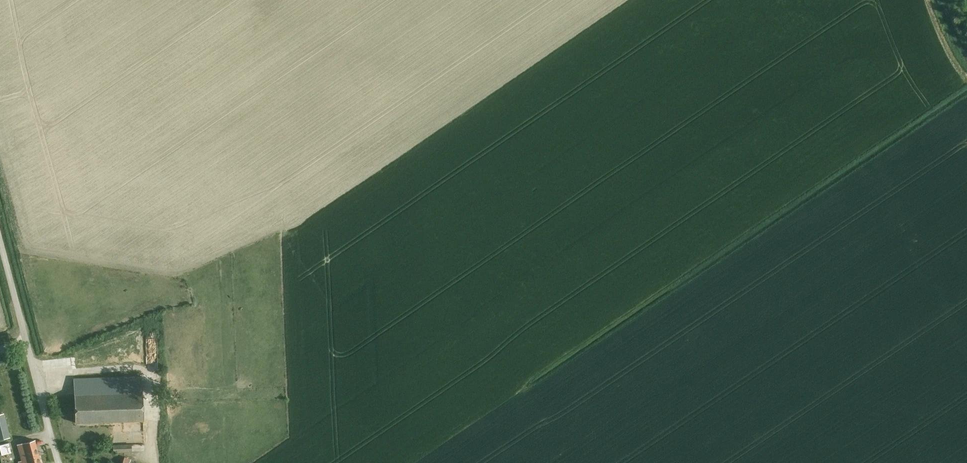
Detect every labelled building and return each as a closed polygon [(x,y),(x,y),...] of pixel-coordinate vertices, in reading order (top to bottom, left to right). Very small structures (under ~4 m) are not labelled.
[(69,383),(71,378),(60,374),(59,379),(69,383)] [(74,379),(75,396),(75,422),(143,420),(142,376),(74,379)] [(39,456),(34,440),(18,444),(23,462),(41,462),(39,456)] [(113,445),(113,452),(144,451),(143,443),(113,445)]
